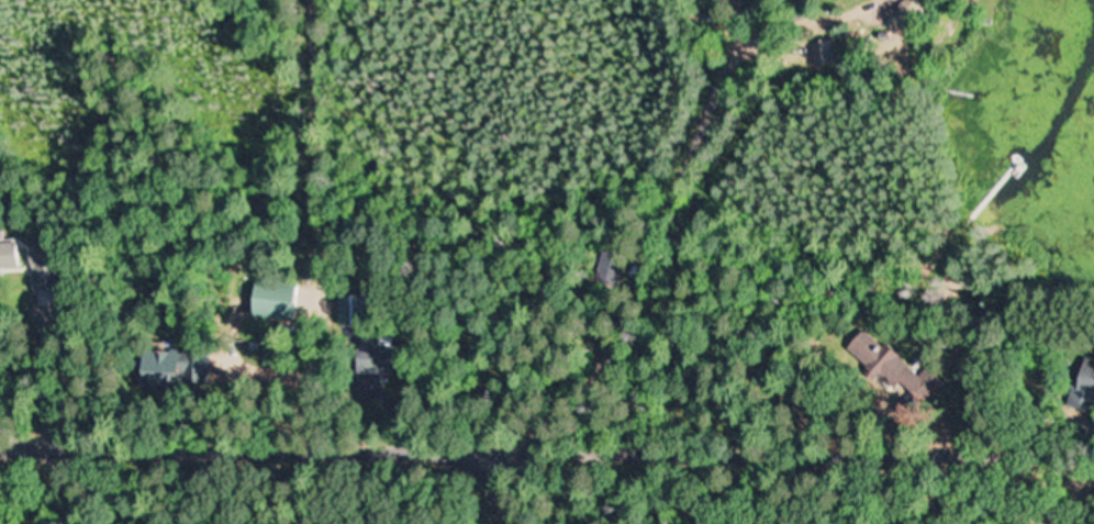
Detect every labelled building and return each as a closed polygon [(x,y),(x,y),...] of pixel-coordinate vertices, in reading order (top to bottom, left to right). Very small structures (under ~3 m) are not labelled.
[(818,67),(841,65),(838,39),(816,41),(818,67)] [(21,268),(20,242),(0,242),(0,268),(21,268)] [(289,318),(294,283),(254,277),(249,312),(289,318)] [(341,294),(341,328),(362,328),(362,294),(341,294)] [(849,346),(900,391),(917,372),(866,327),(849,346)] [(359,344),(358,372),(398,373),(400,339),(384,339),(384,345),(359,344)] [(212,353),(145,351),(144,382),(211,384),(212,353)] [(1090,355),(1071,405),(1093,414),(1093,356),(1090,355)]
